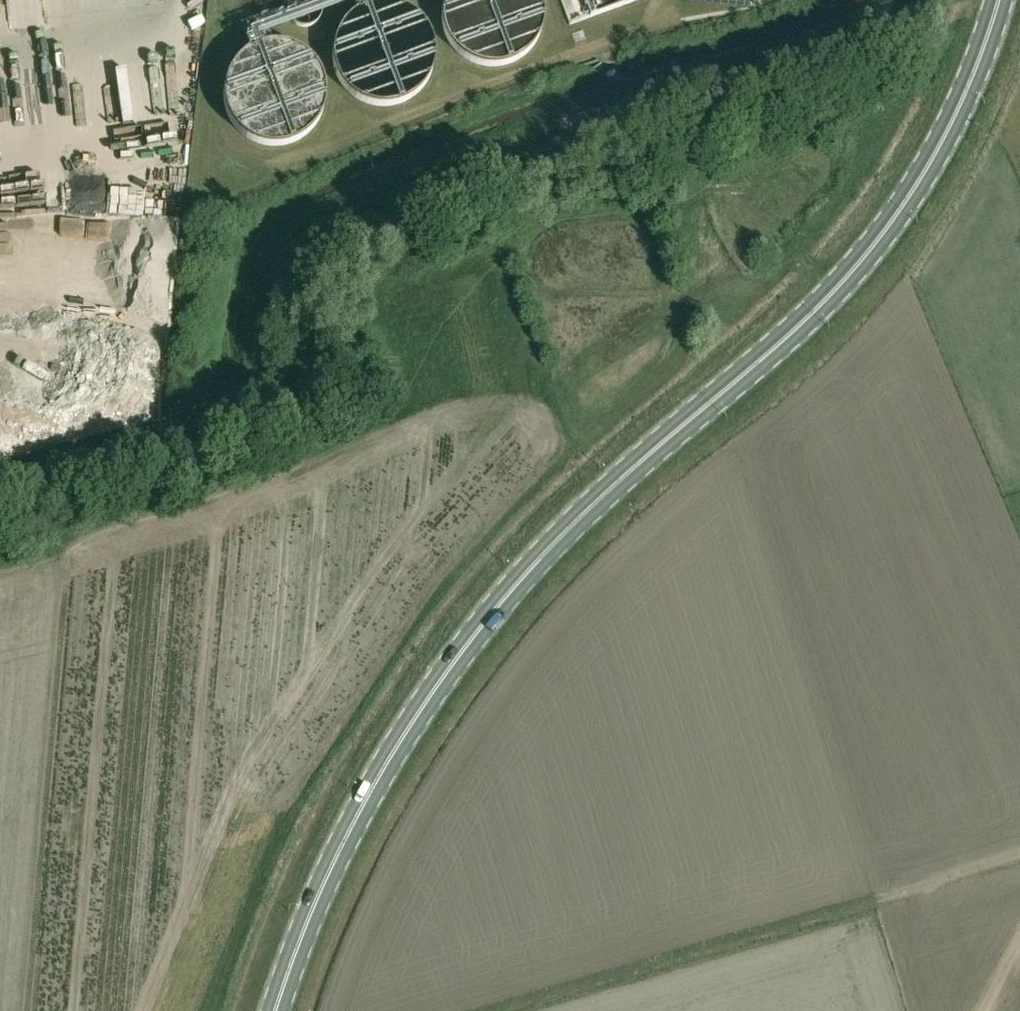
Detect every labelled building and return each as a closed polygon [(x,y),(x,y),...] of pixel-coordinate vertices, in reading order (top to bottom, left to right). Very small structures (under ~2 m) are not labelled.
[(303,26),(310,25),(316,22),(320,16),(322,9),(320,3),(318,0),(291,0),(288,8),(289,16),(295,23),(303,26)] [(485,66),(500,66),(514,62),(526,54),(536,42),(541,29),(543,14),(540,1),(540,0),(447,0),(445,3),(443,16),(445,30),(451,43),(460,54),(471,61),(485,66)] [(363,101),(377,105),(390,105),(402,101),(413,95),(422,86),(429,75),(432,63),(433,49),(429,35),(421,23),(410,13),(397,7),(383,5),(368,7),(355,13),(344,23),(336,37),(332,52),(334,67),(340,81),(350,93),(363,101)] [(250,138),(262,143),(276,145),(289,142),(302,136),(312,127),(319,116),(323,103),(324,89),(319,74),(311,62),(299,52),(285,47),(269,46),(254,50),(241,58),(232,68),(227,80),(224,94),(226,107),(231,120),(239,130),(250,138)]
